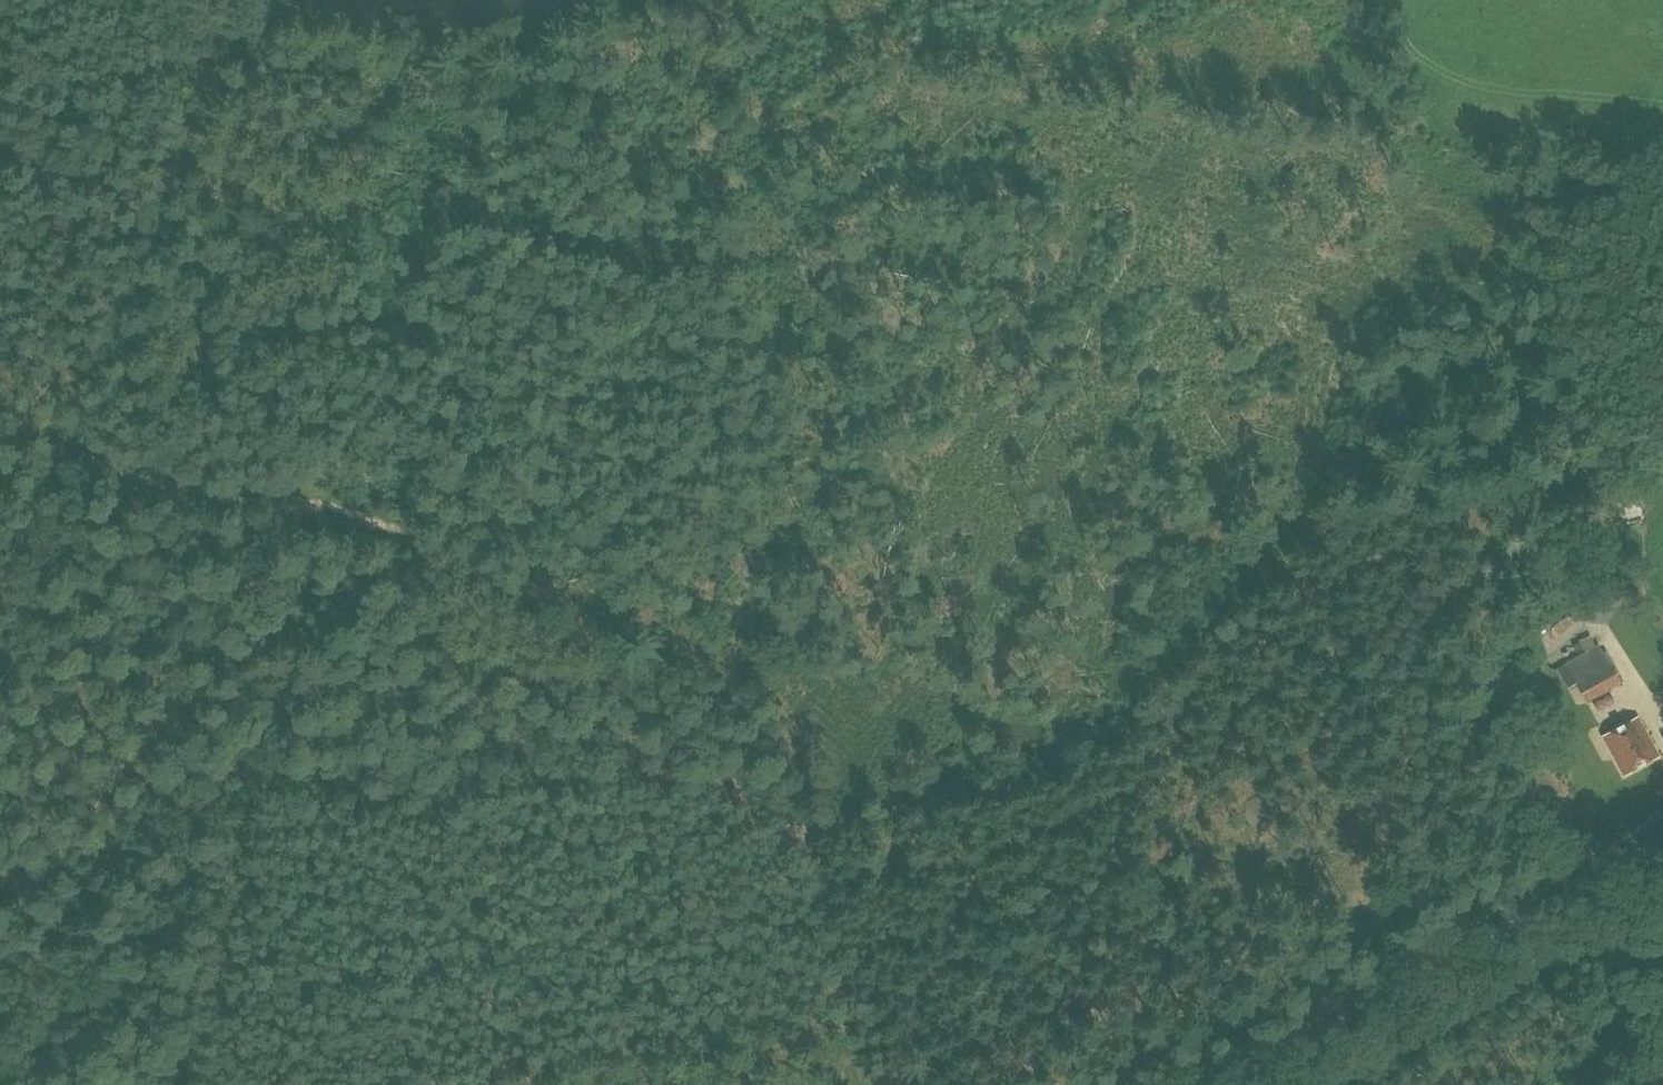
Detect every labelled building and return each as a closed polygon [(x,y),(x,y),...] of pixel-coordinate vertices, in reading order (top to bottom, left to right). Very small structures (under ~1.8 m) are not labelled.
[(1622,683),(1607,657),(1599,644),(1557,669),(1568,688),(1576,683),(1586,702),(1622,683)] [(1625,776),(1660,756),(1638,717),(1603,736),(1625,776)]
